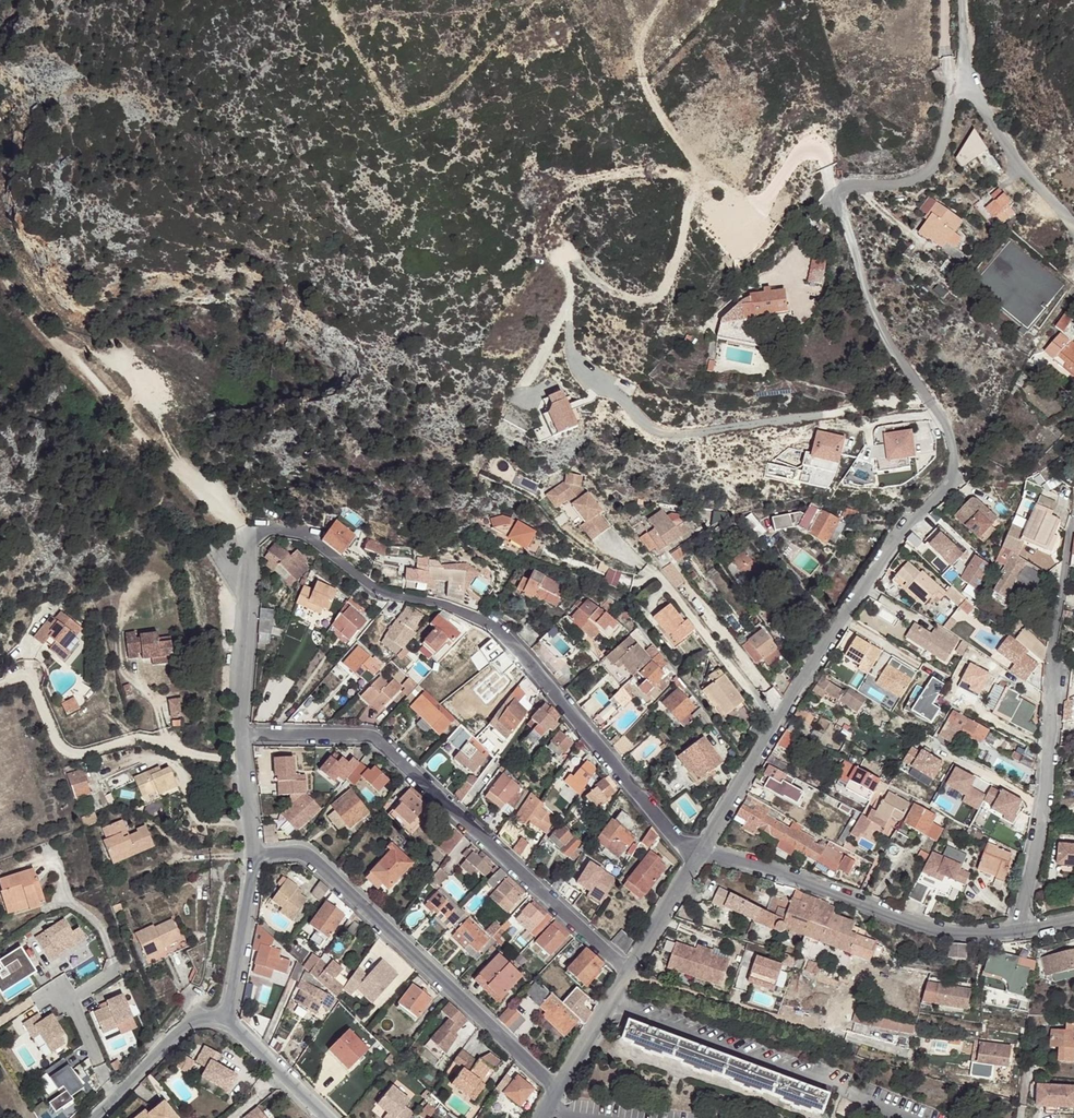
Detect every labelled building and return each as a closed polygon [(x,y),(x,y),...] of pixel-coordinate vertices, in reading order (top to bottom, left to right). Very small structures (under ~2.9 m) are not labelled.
[(959,160),(987,142),(975,123),(954,151),(959,160)] [(1004,188),(1001,183),(992,189),(996,194),(1004,188)] [(1011,198),(1004,188),(996,194),(986,201),(993,212),(994,211),(999,218),(1013,208),(1008,200),(1011,198)] [(922,201),(930,207),(938,195),(931,189),(922,201)] [(931,209),(929,213),(919,224),(928,231),(930,229),(943,239),(947,234),(954,239),(961,230),(955,225),(963,213),(939,195),(938,195),(930,207),(929,207),(931,209)] [(947,234),(943,240),(942,241),(959,255),(965,248),(947,234)] [(951,270),(959,260),(947,251),(940,261),(951,270)] [(942,290),(947,284),(938,277),(933,282),(942,290)] [(790,310),(786,286),(772,288),(767,289),(752,291),(753,296),(754,301),(746,302),(746,297),(723,316),(719,333),(748,338),(752,315),(790,310)] [(1056,327),(1064,332),(1073,319),(1073,306),(1073,305),(1056,327)] [(685,340),(689,341),(693,333),(689,331),(685,340)] [(1069,341),(1057,355),(1070,367),(1067,371),(1073,377),(1073,345),(1069,341)] [(1073,386),(1073,377),(1067,371),(1070,367),(1057,355),(1049,365),(1073,386)] [(563,390),(540,398),(553,435),(576,427),(563,390)] [(912,432),(885,436),(888,457),(876,459),(877,473),(911,469),(910,459),(915,459),(912,432)] [(843,439),(817,433),(812,455),(805,453),(802,467),(835,475),(843,439)] [(1055,475),(1054,475),(1048,467),(1039,473),(1046,482),(1055,475)] [(574,527),(579,524),(592,541),(609,529),(598,514),(601,511),(588,493),(586,494),(580,486),(582,475),(568,471),(565,481),(552,491),(562,504),(557,507),(560,508),(574,527)] [(1026,482),(1030,487),(1037,482),(1033,477),(1026,482)] [(552,491),(547,495),(557,507),(562,504),(552,491)] [(1025,531),(1022,537),(1026,539),(1046,547),(1053,551),(1058,538),(1051,535),(1058,519),(1050,515),(1055,502),(1041,496),(1025,531)] [(971,499),(959,512),(971,522),(967,527),(984,543),(995,530),(990,526),(997,519),(977,500),(976,499),(975,499),(974,499),(973,499),(972,499),(971,499)] [(772,518),(774,531),(797,527),(825,543),(833,529),(840,533),(845,524),(809,504),(804,514),(800,512),(772,518)] [(842,516),(853,521),(857,511),(845,507),(842,516)] [(647,533),(639,538),(649,552),(654,548),(657,553),(688,532),(682,523),(675,527),(662,510),(641,525),(647,533)] [(959,512),(955,516),(967,527),(971,522),(959,512)] [(751,513),(743,520),(758,538),(766,532),(751,513)] [(534,533),(535,532),(518,522),(510,518),(502,515),(491,518),(493,528),(491,528),(500,532),(509,537),(508,539),(525,549),(527,546),(529,548),(535,536),(534,533)] [(336,520),(322,541),(341,555),(354,536),(355,535),(352,533),(336,520)] [(1007,536),(1003,548),(1019,557),(1024,543),(1026,539),(1022,537),(1025,531),(1011,524),(1007,536)] [(356,527),(352,533),(355,535),(354,536),(359,540),(362,531),(356,527)] [(911,533),(905,542),(921,557),(929,549),(911,533)] [(941,533),(930,545),(944,559),(955,547),(941,533)] [(376,542),(367,539),(365,549),(374,552),(376,542)] [(386,545),(376,542),(374,552),(376,553),(384,556),(386,545)] [(275,543),(268,552),(269,553),(265,557),(269,560),(265,564),(273,571),(275,569),(279,564),(291,576),(286,581),(291,586),(295,581),(310,567),(305,562),(307,560),(297,550),(291,555),(275,543)] [(671,554),(676,561),(688,552),(683,545),(671,554)] [(749,547),(743,552),(758,571),(765,566),(749,547)] [(963,554),(955,547),(944,559),(952,567),(963,554)] [(1005,574),(994,591),(1006,599),(1015,583),(1035,595),(1046,577),(1026,565),(1028,562),(1019,557),(1003,548),(998,556),(1009,561),(1002,573),(1005,574)] [(742,573),(755,589),(766,580),(758,571),(743,552),(732,561),(742,573)] [(375,562),(382,564),(384,556),(376,553),(373,561),(375,562)] [(992,566),(976,556),(961,580),(982,592),(988,580),(985,578),(992,566)] [(407,569),(406,581),(427,585),(428,572),(427,572),(428,569),(428,561),(428,558),(417,557),(416,570),(407,569)] [(428,572),(427,585),(427,589),(435,591),(436,580),(449,581),(447,597),(463,601),(467,572),(451,570),(439,570),(433,570),(434,561),(428,561),(428,569),(427,572),(428,572)] [(734,579),(742,573),(732,561),(724,566),(734,579)] [(908,562),(897,575),(907,583),(904,586),(919,600),(925,605),(931,598),(933,600),(936,596),(941,600),(945,594),(959,607),(966,600),(951,586),(946,592),(922,571),(921,573),(908,562)] [(279,564),(275,569),(286,581),(291,576),(279,564)] [(671,584),(679,580),(671,564),(663,569),(671,584)] [(514,574),(509,582),(518,587),(517,589),(533,598),(534,596),(534,595),(537,590),(547,595),(545,600),(556,606),(565,587),(533,571),(528,581),(522,578),(522,579),(514,574)] [(895,573),(890,578),(902,589),(904,586),(907,583),(897,575),(895,573)] [(303,576),(299,584),(304,586),(308,578),(303,576)] [(301,593),(297,604),(314,611),(317,605),(323,608),(328,610),(337,590),(317,582),(314,590),(304,586),(301,593)] [(299,583),(296,591),(301,593),(304,586),(299,584),(299,583)] [(904,586),(902,589),(917,602),(919,600),(904,586)] [(537,590),(534,595),(545,600),(547,595),(537,590)] [(348,601),(360,611),(362,608),(363,607),(351,596),(348,601)] [(602,600),(599,603),(602,605),(601,606),(607,611),(613,604),(604,596),(601,599),(602,600)] [(597,609),(587,600),(583,605),(579,610),(569,620),(579,629),(580,628),(585,633),(604,614),(600,611),(600,612),(597,609)] [(975,608),(966,600),(959,607),(968,615),(975,608)] [(379,607),(382,609),(388,602),(377,601),(374,606),(378,608),(379,607)] [(367,622),(346,604),(345,604),(335,621),(344,629),(341,633),(349,641),(358,630),(359,630),(367,622)] [(653,618),(668,636),(671,633),(678,642),(695,629),(687,620),(684,622),(669,604),(653,618)] [(1073,606),(1064,604),(1062,618),(1070,619),(1073,606)] [(317,605),(314,611),(320,613),(323,608),(317,605)] [(424,615),(412,608),(406,606),(397,620),(385,637),(401,648),(416,633),(413,631),(424,615)] [(601,606),(597,609),(600,612),(600,611),(604,614),(605,615),(608,612),(607,611),(601,606)] [(260,608),(259,620),(273,620),(274,609),(260,608)] [(630,615),(625,609),(618,614),(623,620),(630,615)] [(763,618),(766,621),(772,615),(770,612),(763,618)] [(605,615),(604,614),(585,633),(588,636),(582,642),(600,662),(606,656),(608,654),(593,638),(598,632),(607,640),(619,627),(605,615)] [(68,648),(83,630),(65,615),(58,623),(54,619),(36,641),(46,649),(50,645),(52,642),(58,647),(55,650),(52,654),(63,663),(73,652),(68,648)] [(430,624),(435,628),(424,641),(435,650),(446,637),(449,640),(453,643),(460,635),(438,616),(430,624)] [(948,622),(944,627),(950,631),(956,622),(951,618),(948,622)] [(273,620),(259,620),(258,635),(259,635),(268,637),(270,637),(273,622),(273,620)] [(332,626),(341,633),(344,629),(335,621),(332,626)] [(540,639),(525,623),(515,632),(531,649),(540,639)] [(906,637),(912,641),(921,628),(914,624),(906,637)] [(937,625),(931,634),(935,636),(941,627),(937,625)] [(921,628),(912,641),(924,649),(928,643),(937,649),(934,655),(946,662),(960,638),(941,627),(935,636),(931,634),(921,628)] [(1026,629),(1016,639),(1045,662),(1047,648),(1026,629)] [(87,634),(83,630),(68,648),(73,652),(87,634)] [(762,630),(747,641),(748,641),(762,659),(762,660),(763,660),(777,649),(762,630)] [(460,655),(465,661),(472,654),(483,642),(475,634),(472,637),(467,632),(452,648),(460,655)] [(665,638),(674,649),(680,645),(678,642),(671,633),(668,636),(665,638)] [(268,637),(259,635),(258,642),(267,643),(268,637)] [(1016,663),(1011,671),(1026,682),(1038,664),(1022,653),(1025,648),(1009,635),(998,651),(1016,663)] [(161,647),(160,640),(159,636),(142,639),(143,642),(139,643),(138,636),(127,638),(132,662),(142,660),(142,657),(145,657),(147,664),(155,662),(163,661),(165,668),(178,666),(174,645),(161,647)] [(628,677),(615,663),(619,660),(633,676),(650,660),(629,636),(606,657),(606,656),(600,662),(620,685),(628,677)] [(173,637),(160,640),(161,647),(174,645),(173,637)] [(401,648),(385,637),(381,643),(397,653),(401,648)] [(435,650),(438,652),(449,640),(446,637),(435,650)] [(557,658),(540,639),(531,649),(546,667),(557,658)] [(868,675),(882,652),(873,646),(872,648),(857,639),(846,657),(861,666),(859,669),(868,675)] [(955,651),(963,656),(969,644),(963,640),(955,651)] [(435,656),(438,652),(435,650),(424,641),(422,644),(435,656)] [(756,664),(762,659),(748,641),(742,646),(756,664)] [(937,649),(928,643),(924,649),(934,655),(937,649)] [(653,644),(646,650),(653,660),(660,653),(653,644)] [(372,659),(358,646),(343,663),(354,674),(356,671),(361,675),(367,669),(373,675),(378,669),(380,671),(386,665),(375,655),(372,659)] [(397,655),(402,659),(410,651),(405,647),(397,655)] [(983,655),(970,647),(961,664),(975,671),(983,655)] [(452,648),(443,658),(451,665),(456,670),(462,663),(463,665),(463,664),(457,658),(460,655),(452,648)] [(777,649),(763,660),(768,666),(782,656),(777,649)] [(77,655),(73,652),(63,663),(67,667),(77,655)] [(637,689),(645,697),(656,686),(661,691),(667,685),(662,680),(666,676),(673,669),(660,653),(653,660),(658,664),(656,665),(651,661),(638,673),(645,680),(637,689)] [(465,661),(460,655),(457,658),(463,664),(471,671),(474,672),(476,671),(480,668),(480,665),(480,661),(472,654),(465,661)] [(380,659),(386,664),(389,660),(383,655),(380,659)] [(859,669),(861,666),(846,657),(842,664),(856,673),(859,669)] [(163,661),(155,662),(156,670),(165,668),(163,661)] [(918,672),(903,663),(898,670),(889,664),(877,682),(902,698),(918,672)] [(526,675),(517,666),(510,672),(520,683),(526,675)] [(708,676),(713,683),(723,675),(718,668),(708,676)] [(768,680),(782,698),(791,684),(777,671),(768,680)] [(824,674),(817,684),(826,692),(858,713),(867,699),(848,687),(845,692),(827,680),(829,677),(824,674)] [(532,683),(526,675),(520,683),(516,688),(519,693),(524,686),(527,688),(532,683)] [(717,706),(725,716),(743,702),(723,675),(713,683),(705,689),(717,706)] [(389,684),(380,676),(361,697),(369,705),(371,702),(380,711),(402,688),(393,679),(389,684)] [(687,687),(679,677),(673,683),(676,687),(679,684),(684,689),(687,687)] [(946,685),(933,677),(918,701),(910,697),(905,709),(917,715),(918,713),(932,721),(939,708),(932,704),(939,693),(940,694),(946,685)] [(415,689),(418,685),(410,678),(402,685),(405,688),(402,691),(408,697),(415,689)] [(994,710),(1006,687),(1003,686),(1005,682),(1001,680),(998,685),(994,684),(987,697),(989,698),(986,705),(994,710)] [(81,683),(62,701),(69,719),(73,717),(78,715),(82,712),(86,709),(89,705),(87,702),(90,699),(92,696),(94,691),(81,683)] [(628,683),(624,687),(632,698),(637,695),(628,683)] [(817,684),(813,692),(823,698),(826,692),(817,684)] [(131,687),(125,689),(128,700),(134,698),(131,687)] [(632,698),(624,687),(614,697),(615,699),(623,707),(632,698)] [(994,710),(994,711),(1011,720),(1009,723),(1033,735),(1036,729),(1036,727),(1030,723),(1038,708),(1022,699),(1021,701),(1017,699),(1020,694),(1006,687),(994,710)] [(519,693),(516,688),(494,718),(489,724),(494,729),(499,723),(505,729),(500,735),(506,741),(527,712),(532,707),(523,696),(519,693)] [(408,697),(406,699),(408,700),(410,698),(413,700),(419,692),(415,689),(408,697)] [(688,699),(678,689),(662,704),(679,722),(685,729),(703,710),(693,695),(688,699)] [(705,689),(702,692),(714,708),(717,706),(705,689)] [(460,725),(425,692),(413,704),(442,733),(452,722),(455,725),(448,732),(451,734),(460,725)] [(533,730),(521,743),(529,751),(546,732),(546,733),(550,728),(552,730),(557,724),(555,722),(559,716),(545,698),(535,710),(538,711),(531,719),(537,725),(533,730)] [(592,721),(603,710),(591,698),(580,707),(592,721)] [(623,707),(615,699),(603,710),(592,721),(600,730),(625,708),(623,707)] [(1068,701),(1064,703),(1063,719),(1071,720),(1073,700),(1068,701)] [(184,701),(171,703),(174,722),(187,720),(184,701)] [(371,702),(369,705),(378,713),(380,711),(371,702)] [(413,704),(410,707),(439,736),(442,733),(413,704)] [(800,708),(795,716),(810,725),(814,716),(800,708)] [(953,711),(947,721),(939,736),(956,745),(962,733),(969,736),(971,738),(981,743),(983,740),(984,741),(989,730),(953,711)] [(994,711),(992,714),(1009,723),(1011,720),(994,711)] [(526,724),(533,730),(537,725),(531,719),(526,724)] [(494,729),(500,735),(505,729),(499,723),(494,729)] [(623,735),(612,724),(603,734),(613,746),(623,735)] [(447,739),(459,751),(454,758),(461,765),(462,764),(473,773),(490,754),(477,741),(472,737),(466,731),(460,725),(451,734),(447,739)] [(777,746),(792,753),(796,745),(802,737),(787,729),(777,746)] [(906,731),(903,737),(909,740),(912,735),(906,731)] [(560,732),(548,747),(559,756),(563,751),(564,752),(572,742),(560,732)] [(633,745),(624,735),(623,735),(613,746),(621,756),(633,745)] [(683,753),(695,768),(692,770),(700,780),(723,762),(703,737),(683,753)] [(796,745),(801,747),(805,739),(802,737),(796,745)] [(913,767),(922,753),(912,747),(903,761),(913,767)] [(922,753),(913,767),(933,780),(943,764),(929,754),(923,751),(922,753)] [(1015,751),(1011,758),(1020,762),(1020,763),(1034,771),(1035,760),(1023,754),(1023,755),(1015,751)] [(335,752),(330,757),(337,763),(341,757),(335,752)] [(574,804),(579,796),(588,783),(593,775),(600,764),(590,752),(583,760),(585,762),(572,777),(569,774),(563,782),(568,786),(562,793),(574,804)] [(676,757),(688,773),(692,770),(695,768),(683,753),(676,757)] [(330,757),(319,770),(333,782),(337,777),(343,782),(347,778),(359,763),(352,757),(348,763),(341,757),(337,763),(330,757)] [(285,781),(278,782),(278,795),(290,794),(306,794),(305,775),(295,776),(294,758),(275,758),(275,776),(278,776),(285,775),(285,781)] [(835,782),(846,787),(857,767),(846,761),(835,782)] [(162,762),(150,765),(152,770),(164,767),(162,762)] [(359,763),(347,778),(354,786),(362,777),(378,793),(389,780),(378,770),(374,774),(370,771),(360,762),(359,763)] [(150,765),(135,770),(140,787),(144,786),(148,799),(159,795),(157,790),(178,784),(171,764),(164,767),(152,770),(150,765)] [(501,765),(498,770),(503,774),(506,770),(501,765)] [(374,766),(370,771),(374,774),(378,770),(374,766)] [(770,766),(761,782),(778,792),(779,790),(787,794),(795,780),(770,766)] [(846,787),(845,788),(869,801),(880,780),(880,779),(857,767),(846,787)] [(82,769),(68,774),(76,795),(90,789),(82,769)] [(970,787),(975,779),(956,769),(947,786),(966,796),(970,787)] [(503,774),(489,791),(505,804),(506,802),(514,808),(525,791),(511,779),(513,776),(506,770),(503,774)] [(586,796),(597,810),(608,801),(606,799),(617,790),(618,787),(609,775),(599,783),(595,786),(596,787),(586,796)] [(588,783),(592,789),(595,786),(599,783),(593,775),(588,783)] [(470,776),(465,780),(454,796),(461,802),(472,786),(478,779),(474,776),(470,776)] [(878,786),(886,791),(890,785),(881,780),(878,786)] [(430,803),(412,786),(399,801),(400,802),(390,813),(411,832),(421,821),(417,817),(430,803)] [(972,806),(980,792),(970,787),(966,796),(963,802),(972,806)] [(986,796),(980,807),(1013,824),(1017,817),(1016,816),(1021,808),(1020,807),(1023,801),(1003,790),(1001,792),(991,787),(986,796)] [(515,808),(519,811),(532,793),(527,789),(515,808)] [(368,813),(350,790),(332,806),(335,810),(347,825),(350,828),(368,813)] [(489,791),(484,797),(500,810),(505,804),(489,791)] [(868,818),(868,819),(871,821),(885,829),(891,817),(892,815),(902,819),(909,805),(889,792),(884,803),(877,799),(872,810),(868,818)] [(980,807),(986,796),(980,792),(972,806),(979,810),(980,807)] [(519,811),(514,818),(526,826),(529,822),(533,817),(541,822),(537,827),(546,833),(556,817),(538,800),(532,793),(519,811)] [(310,799),(306,794),(290,794),(291,807),(295,803),(300,808),(310,799)] [(769,811),(771,808),(747,795),(745,799),(769,811)] [(300,808),(295,803),(291,807),(283,814),(288,820),(296,828),(297,829),(320,809),(310,799),(300,808)] [(745,799),(735,815),(746,822),(743,827),(755,835),(760,826),(769,811),(745,799)] [(842,803),(839,808),(842,810),(840,815),(847,818),(849,813),(852,808),(842,803)] [(915,805),(905,825),(936,841),(943,828),(931,821),(935,815),(915,805)] [(770,809),(767,816),(760,826),(782,839),(783,840),(790,829),(774,821),(778,814),(770,809)] [(335,810),(327,816),(339,831),(347,825),(335,810)] [(621,812),(614,821),(634,837),(641,841),(645,836),(636,828),(638,827),(628,815),(621,812)] [(98,821),(95,813),(81,817),(85,827),(98,821)] [(120,814),(101,821),(106,833),(100,835),(107,855),(126,848),(125,847),(129,845),(136,852),(153,845),(144,822),(135,826),(136,829),(123,833),(123,832),(122,830),(122,829),(123,827),(123,825),(124,824),(120,814)] [(868,818),(862,815),(858,823),(851,834),(858,839),(861,834),(863,835),(871,821),(868,819),(868,818)] [(533,817),(529,822),(537,827),(541,822),(533,817)] [(612,819),(596,840),(606,848),(608,845),(621,855),(634,837),(614,821),(612,819)] [(852,819),(839,840),(845,844),(851,834),(858,823),(852,819)] [(288,820),(280,828),(287,836),(296,828),(288,820)] [(262,826),(265,843),(276,842),(275,834),(274,824),(262,826)] [(561,826),(553,834),(565,846),(561,849),(568,856),(573,861),(579,854),(574,850),(579,844),(577,842),(563,829),(561,826)] [(566,826),(563,829),(577,842),(579,839),(566,826)] [(658,835),(651,827),(645,836),(641,841),(640,842),(648,849),(658,835)] [(790,829),(783,840),(793,846),(795,847),(801,836),(804,838),(806,834),(796,828),(796,830),(792,827),(790,829)] [(983,834),(973,829),(971,835),(981,840),(983,834)] [(463,836),(457,830),(450,838),(457,844),(463,836)] [(553,834),(549,837),(561,849),(565,846),(553,834)] [(801,836),(795,847),(796,848),(818,861),(818,860),(827,847),(820,842),(818,846),(813,844),(816,840),(806,834),(804,838),(801,836)] [(521,837),(513,850),(519,856),(528,842),(521,837)] [(449,855),(457,844),(450,838),(449,838),(441,848),(449,855)] [(778,845),(790,852),(793,846),(783,840),(782,839),(778,845)] [(386,855),(370,873),(382,884),(388,890),(412,863),(391,843),(386,849),(385,850),(385,851),(385,853),(385,854),(386,855)] [(988,843),(979,866),(998,873),(1003,860),(1009,862),(1012,854),(998,849),(998,847),(988,843)] [(1059,843),(1057,864),(1073,866),(1073,845),(1059,843)] [(606,848),(605,849),(618,859),(621,855),(608,845),(606,848)] [(943,856),(933,852),(918,881),(917,881),(908,897),(922,903),(930,887),(948,896),(955,881),(966,887),(970,873),(960,869),(967,854),(948,845),(943,856)] [(827,847),(818,860),(837,871),(838,868),(849,874),(855,861),(827,846),(827,847)] [(128,853),(126,848),(107,855),(109,860),(128,853)] [(460,866),(471,876),(476,870),(485,877),(492,869),(488,865),(491,861),(481,852),(477,856),(473,852),(472,852),(467,848),(462,855),(466,859),(465,860),(466,860),(460,866)] [(921,850),(917,857),(925,861),(929,854),(921,850)] [(650,852),(627,880),(645,895),(660,876),(659,876),(666,867),(659,862),(661,860),(650,852)] [(818,861),(815,865),(834,876),(837,871),(818,860),(818,861)] [(1003,860),(998,873),(979,866),(978,869),(1003,879),(1009,862),(1003,860)] [(616,877),(590,861),(577,882),(590,890),(588,894),(587,895),(601,903),(602,902),(604,898),(616,877)] [(873,864),(867,861),(864,867),(870,870),(873,864)] [(0,878),(0,885),(2,892),(0,893),(0,894),(6,916),(40,906),(38,902),(45,900),(43,895),(37,897),(33,885),(40,883),(35,868),(0,878)] [(432,879),(439,885),(448,876),(440,868),(432,879)] [(487,881),(494,888),(506,875),(500,869),(487,881)] [(365,878),(377,889),(382,884),(370,873),(365,878)] [(559,874),(551,886),(557,891),(565,878),(559,874)] [(281,887),(272,900),(282,908),(280,912),(292,921),(307,900),(299,895),(295,892),(297,888),(298,888),(283,877),(278,884),(281,887)] [(508,877),(489,897),(507,913),(525,892),(508,877)] [(433,880),(430,884),(436,890),(440,887),(433,880)] [(627,880),(623,886),(640,900),(645,895),(627,880)] [(773,883),(764,880),(761,890),(770,893),(773,883)] [(320,882),(311,894),(320,902),(329,889),(320,882)] [(40,883),(33,885),(37,897),(43,895),(40,883)] [(768,913),(718,887),(712,901),(775,930),(775,931),(778,933),(781,933),(783,933),(784,932),(785,930),(786,929),(805,936),(817,899),(805,895),(803,894),(802,896),(794,893),(785,890),(782,899),(774,896),(768,913)] [(441,888),(424,906),(432,913),(434,911),(436,908),(440,911),(452,923),(453,925),(466,912),(441,888)] [(333,893),(309,925),(328,939),(344,916),(348,919),(349,917),(353,912),(333,893)] [(817,899),(805,936),(811,938),(819,941),(851,953),(857,936),(851,934),(855,922),(834,915),(837,908),(829,905),(830,904),(817,899)] [(548,913),(534,900),(531,904),(530,903),(521,913),(526,918),(521,923),(520,924),(534,938),(553,918),(548,913)] [(121,910),(118,904),(110,907),(113,913),(121,910)] [(353,912),(349,917),(353,921),(358,916),(353,912)] [(453,925),(453,926),(457,930),(456,931),(457,931),(453,936),(465,948),(469,944),(478,952),(480,950),(484,953),(496,941),(492,937),(485,931),(466,912),(453,925)] [(516,919),(521,923),(526,918),(521,913),(516,919)] [(50,958),(86,934),(80,923),(72,928),(65,916),(36,934),(50,958)] [(155,929),(136,937),(144,956),(165,948),(163,942),(179,935),(171,917),(154,924),(155,929)] [(555,920),(535,942),(550,956),(570,933),(555,920)] [(133,929),(136,937),(155,929),(154,924),(152,921),(133,929)] [(262,921),(258,926),(264,931),(269,926),(262,921)] [(492,937),(501,927),(495,921),(485,931),(492,937)] [(257,924),(253,950),(258,952),(254,964),(255,965),(273,970),(286,974),(290,961),(279,957),(282,951),(271,947),(274,940),(273,939),(264,931),(258,926),(257,924)] [(278,934),(269,926),(264,931),(273,939),(278,934)] [(368,926),(363,931),(376,942),(380,937),(368,926)] [(497,942),(506,932),(501,927),(492,937),(496,941),(497,942)] [(622,930),(612,941),(626,954),(634,941),(622,930)] [(857,936),(851,953),(871,961),(872,957),(876,944),(877,943),(857,936)] [(696,949),(676,942),(668,968),(695,978),(706,948),(698,945),(696,949)] [(21,943),(15,947),(25,963),(1,978),(0,976),(0,988),(1,989),(36,968),(21,943)] [(876,944),(872,957),(880,960),(884,947),(876,944)] [(949,944),(949,958),(967,959),(967,945),(949,944)] [(15,947),(0,956),(0,976),(1,978),(25,963),(15,947)] [(586,948),(566,970),(584,986),(604,963),(586,948)] [(713,951),(706,948),(695,978),(721,986),(730,961),(712,954),(713,951)] [(753,967),(756,957),(758,952),(746,948),(741,963),(753,967)] [(1047,977),(1053,975),(1073,970),(1073,949),(1042,957),(1047,977)] [(731,957),(713,951),(712,954),(730,961),(731,957)] [(991,952),(984,979),(983,985),(1022,996),(1028,971),(1015,968),(1017,958),(991,952)] [(783,953),(780,962),(793,966),(796,957),(783,953)] [(306,969),(310,973),(320,959),(312,954),(303,967),(304,968),(306,969)] [(499,954),(479,974),(490,984),(488,986),(500,998),(522,976),(499,954)] [(793,966),(793,967),(800,969),(804,958),(797,956),(796,957),(793,966)] [(782,966),(756,957),(753,967),(748,982),(774,991),(782,966)] [(1017,958),(1015,968),(1028,971),(1034,972),(1035,963),(1017,958)] [(328,966),(320,959),(310,973),(313,976),(323,985),(326,988),(332,994),(336,998),(343,988),(344,987),(334,979),(343,970),(333,961),(328,966)] [(809,960),(806,970),(818,974),(822,964),(809,960)] [(297,961),(290,978),(298,982),(304,968),(303,967),(297,961)] [(378,964),(386,971),(389,968),(381,961),(378,964)] [(358,969),(343,989),(351,995),(357,988),(362,982),(379,997),(397,976),(389,968),(386,971),(378,964),(367,977),(358,969)] [(270,979),(273,970),(255,965),(252,973),(270,979)] [(300,990),(295,1001),(316,1012),(321,1004),(329,1010),(336,1001),(328,994),(327,994),(319,989),(323,985),(313,976),(310,973),(306,969),(297,988),(300,990)] [(610,969),(605,975),(612,980),(614,976),(615,976),(615,975),(614,974),(614,973),(613,972),(610,969)] [(1053,975),(1055,983),(1073,978),(1073,971),(1073,970),(1053,975)] [(848,982),(851,974),(842,971),(839,979),(848,982)] [(479,974),(473,981),(484,990),(496,1003),(500,998),(488,986),(490,984),(479,974)] [(536,981),(527,991),(535,998),(532,1001),(540,1007),(542,1005),(547,1010),(543,1015),(558,1030),(563,1025),(569,1031),(578,1021),(580,1019),(562,1004),(536,981)] [(379,997),(362,982),(357,988),(373,1003),(379,997)] [(970,990),(928,983),(925,1002),(935,1003),(934,1004),(967,1010),(970,990)] [(413,985),(396,1007),(415,1022),(432,999),(413,985)] [(576,987),(562,1004),(580,1019),(585,1024),(592,1013),(582,1004),(588,998),(576,987)] [(134,1014),(124,990),(108,997),(110,1002),(95,1008),(104,1030),(119,1023),(118,1020),(134,1014)] [(447,1000),(440,1010),(441,1011),(450,1003),(447,1000)] [(450,1003),(441,1011),(450,1019),(460,1028),(468,1020),(450,1003)] [(511,1006),(498,1019),(513,1033),(525,1020),(511,1006)] [(39,1010),(25,1020),(30,1027),(37,1023),(41,1030),(53,1049),(66,1040),(61,1033),(65,1030),(53,1011),(44,1017),(39,1010)] [(852,1022),(870,1026),(914,1034),(915,1024),(873,1015),(856,1010),(852,1022)] [(460,1028),(450,1019),(430,1040),(425,1046),(440,1060),(445,1054),(456,1038),(453,1036),(460,1028)] [(630,1021),(623,1040),(633,1044),(645,1048),(644,1052),(652,1055),(653,1051),(665,1056),(682,1062),(694,1067),(693,1070),(701,1073),(703,1070),(715,1074),(732,1080),(744,1085),(743,1088),(751,1091),(752,1088),(764,1092),(782,1099),(793,1103),(792,1107),(801,1110),(802,1106),(814,1110),(823,1114),(830,1095),(630,1021)] [(41,1030),(37,1023),(30,1027),(35,1035),(41,1030)] [(1051,1046),(1060,1047),(1059,1061),(1073,1062),(1073,1023),(1066,1023),(1066,1030),(1052,1029),(1051,1046)] [(563,1025),(558,1030),(564,1036),(569,1031),(563,1025)] [(348,1030),(328,1050),(348,1070),(369,1050),(348,1030)] [(980,1043),(977,1063),(990,1065),(1000,1066),(1009,1067),(1012,1047),(980,1043)] [(241,1075),(219,1063),(224,1054),(209,1045),(200,1062),(210,1068),(206,1076),(232,1091),(241,1075)] [(463,1069),(470,1074),(477,1061),(462,1049),(453,1062),(463,1069)] [(653,1051),(652,1055),(664,1059),(665,1056),(653,1051)] [(463,1069),(451,1084),(469,1097),(481,1081),(479,1079),(488,1066),(495,1070),(500,1061),(490,1053),(477,1061),(470,1074),(463,1069)] [(86,1084),(65,1054),(47,1067),(60,1086),(65,1082),(68,1087),(51,1099),(58,1109),(76,1096),(73,1092),(86,1084)] [(192,1073),(199,1061),(190,1056),(186,1062),(189,1063),(186,1069),(192,1073)] [(399,1062),(396,1059),(392,1064),(398,1069),(402,1065),(399,1062)] [(990,1065),(988,1079),(998,1081),(1000,1066),(990,1065)] [(479,1079),(482,1082),(491,1068),(488,1066),(479,1079)] [(419,1067),(412,1075),(419,1081),(426,1074),(419,1067)] [(497,1088),(520,1106),(533,1089),(517,1076),(514,1081),(506,1075),(497,1088)] [(425,1079),(421,1084),(426,1089),(431,1094),(434,1089),(425,1079)] [(486,1085),(482,1082),(481,1081),(469,1097),(474,1101),(486,1085)] [(1058,1087),(1038,1086),(1037,1107),(1045,1107),(1057,1108),(1058,1087)] [(378,1105),(389,1114),(394,1117),(410,1117),(413,1115),(405,1108),(410,1102),(393,1087),(378,1105)] [(1057,1108),(1069,1108),(1073,1108),(1073,1088),(1058,1087),(1057,1108)] [(533,1089),(520,1106),(530,1114),(541,1096),(533,1089)] [(782,1099),(780,1102),(792,1107),(793,1103),(782,1099)] [(141,1116),(139,1117),(179,1117),(168,1102),(152,1115),(148,1111),(141,1116)] [(419,1115),(423,1117),(426,1117),(427,1116),(430,1117),(435,1109),(428,1104),(419,1115)]
